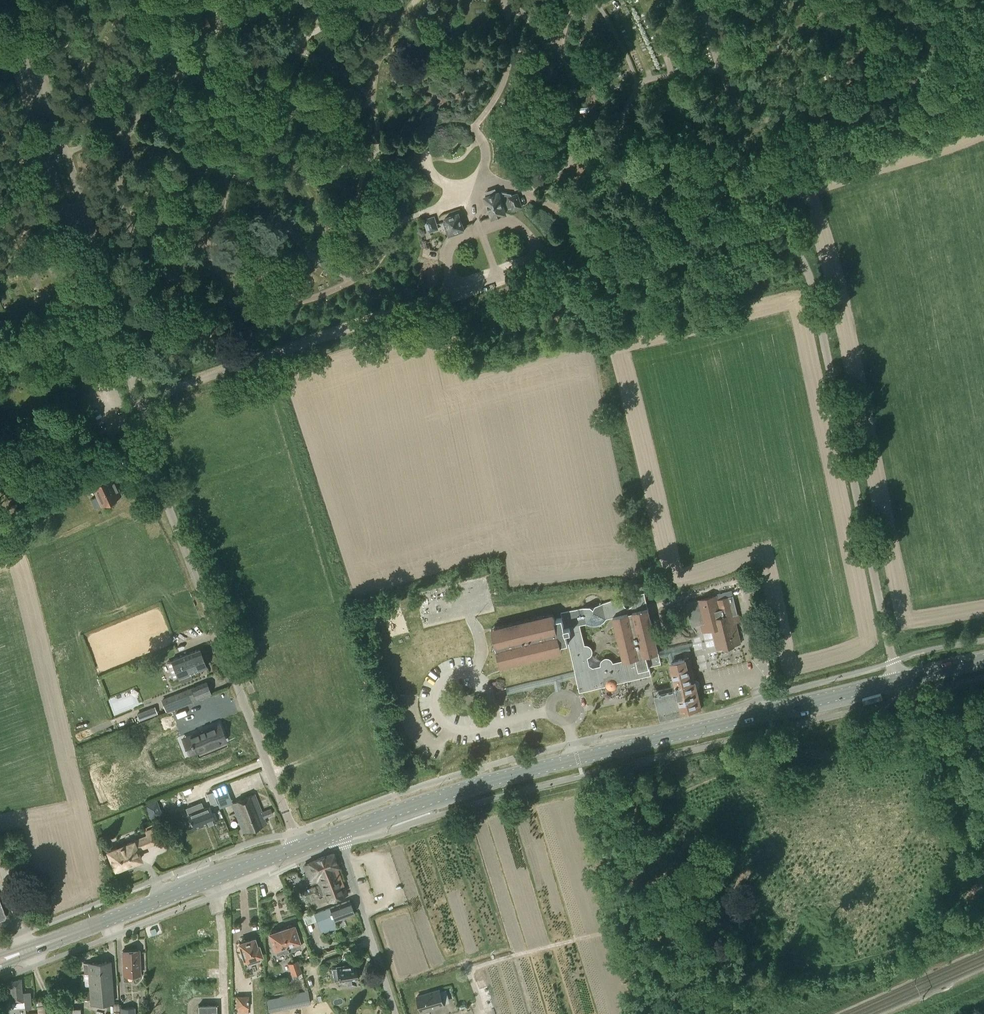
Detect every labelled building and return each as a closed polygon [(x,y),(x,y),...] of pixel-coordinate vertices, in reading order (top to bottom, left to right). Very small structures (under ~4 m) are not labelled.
[(179,28),(184,39),(202,31),(198,20),(179,28)] [(657,180),(654,173),(643,177),(646,184),(657,180)] [(492,218),(505,213),(498,192),(485,197),(492,218)] [(446,218),(447,220),(444,221),(449,236),(464,231),(463,228),(458,214),(446,218)] [(434,216),(425,219),(426,222),(424,223),(426,230),(428,229),(429,232),(439,229),(434,216)] [(121,495),(109,470),(108,468),(103,471),(106,478),(92,484),(98,496),(90,499),(94,508),(121,495)] [(656,695),(661,717),(697,709),(697,710),(701,709),(696,689),(697,689),(698,688),(699,687),(699,686),(699,685),(699,684),(699,683),(699,682),(698,682),(698,681),(697,681),(696,680),(695,680),(689,657),(676,660),(674,653),(675,653),(674,647),(658,651),(644,593),(602,603),(561,613),(562,618),(555,619),(554,615),(492,630),(500,663),(562,648),(561,644),(568,643),(580,691),(602,686),(606,685),(606,686),(607,688),(608,689),(610,689),(611,690),(613,690),(615,689),(616,688),(617,687),(618,685),(618,684),(618,682),(621,681),(651,674),(649,666),(661,663),(660,656),(669,654),(670,661),(670,662),(671,662),(675,680),(670,681),(672,681),(673,685),(653,690),(654,695),(656,695)] [(687,602),(692,625),(700,623),(702,631),(712,628),(716,649),(723,647),(723,648),(735,645),(735,644),(741,643),(736,622),(739,621),(733,595),(717,599),(716,595),(687,602)] [(187,674),(206,666),(199,649),(171,660),(178,678),(179,677),(182,683),(189,680),(187,674)] [(191,688),(196,698),(196,699),(211,693),(206,682),(191,688)] [(196,698),(191,688),(162,700),(166,710),(196,698)] [(157,713),(155,707),(137,714),(139,720),(157,713)] [(155,727),(169,723),(168,719),(153,722),(155,727)] [(225,738),(219,723),(182,738),(188,753),(225,738)] [(218,804),(213,792),(207,794),(212,806),(218,804)] [(264,817),(273,814),(271,808),(262,812),(254,793),(231,803),(243,832),(266,823),(264,817)] [(210,806),(204,808),(201,802),(186,808),(189,814),(188,814),(193,827),(206,823),(207,825),(215,822),(210,806)] [(162,808),(151,813),(153,819),(164,815),(162,808)] [(147,836),(108,851),(115,869),(125,865),(126,869),(132,867),(131,863),(140,859),(137,849),(156,842),(152,829),(145,832),(147,836)] [(323,895),(325,902),(347,894),(336,866),(337,866),(333,854),(325,857),(325,856),(317,859),(317,860),(309,863),(304,865),(310,883),(317,879),(319,884),(323,895)] [(323,895),(319,884),(301,891),(304,899),(306,898),(308,902),(319,897),(319,896),(323,895)] [(319,896),(319,897),(309,902),(312,909),(320,906),(319,904),(324,901),(324,903),(326,902),(325,902),(323,895),(319,896)] [(354,913),(349,900),(315,913),(322,932),(336,927),(334,921),(354,913)] [(314,913),(313,909),(299,915),(303,925),(317,920),(314,913)] [(294,925),(282,929),(289,951),(294,949),(294,948),(300,946),(298,941),(299,941),(294,925)] [(289,951),(282,929),(269,933),(275,949),(277,954),(283,952),(284,953),(289,951)] [(257,946),(254,937),(239,942),(245,960),(245,959),(247,964),(261,959),(260,955),(262,954),(259,945),(257,946)] [(123,975),(126,975),(140,974),(139,950),(122,951),(123,975)] [(289,983),(303,978),(302,972),(298,960),(287,963),(288,965),(284,966),(286,972),(288,971),(288,976),(287,976),(289,983)] [(89,973),(90,990),(91,999),(91,1004),(113,1002),(110,961),(84,963),(84,974),(89,973)] [(357,978),(355,966),(338,967),(338,968),(332,969),(333,981),(339,980),(339,981),(348,980),(348,985),(355,984),(355,979),(357,978)] [(22,993),(21,978),(10,982),(11,1002),(12,1002),(12,1008),(24,1007),(24,1001),(25,1001),(25,1009),(31,1009),(30,993),(22,993)] [(439,990),(417,996),(422,1012),(444,1005),(439,990)] [(280,997),(282,1009),(311,1004),(308,991),(280,997)] [(249,995),(236,995),(236,1008),(249,1008),(249,995)] [(217,1013),(216,1004),(198,1005),(198,1013),(217,1013)] [(64,1013),(81,1013),(81,1005),(64,1006),(64,1013)]
